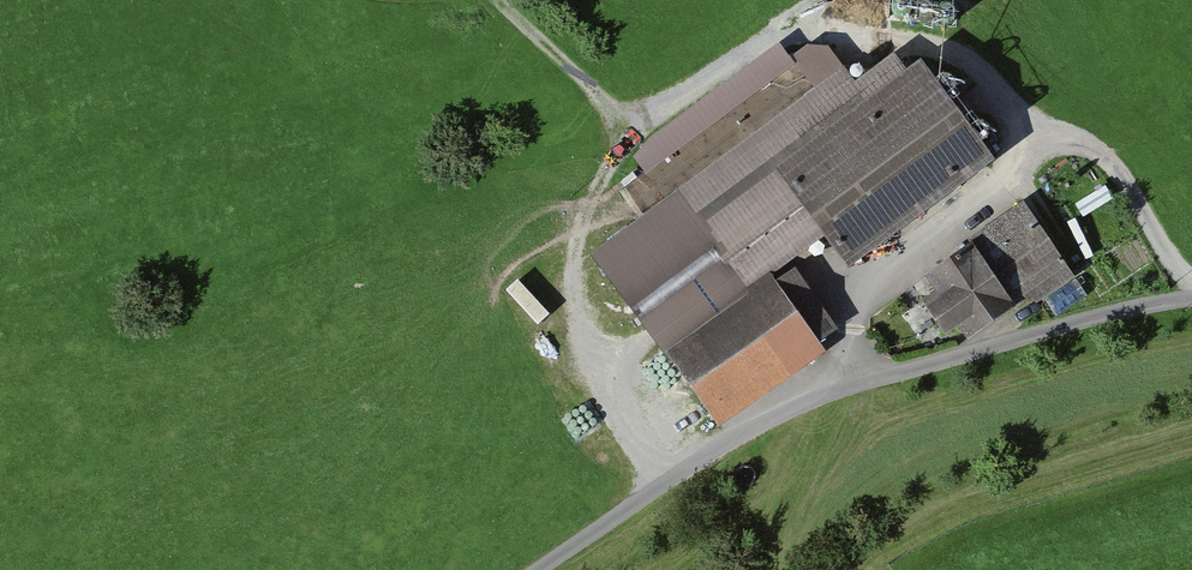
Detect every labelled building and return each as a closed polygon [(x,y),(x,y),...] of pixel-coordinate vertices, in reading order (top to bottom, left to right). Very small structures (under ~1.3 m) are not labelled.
[(846,71),(590,256),(717,431),(825,352),(773,280),(828,240),(850,271),(997,165),(923,64),(909,75),(896,57),(857,85),(846,71)] [(1066,278),(1025,216),(924,282),(931,293),(921,300),(948,341),(961,332),(968,342),(1066,278)]
